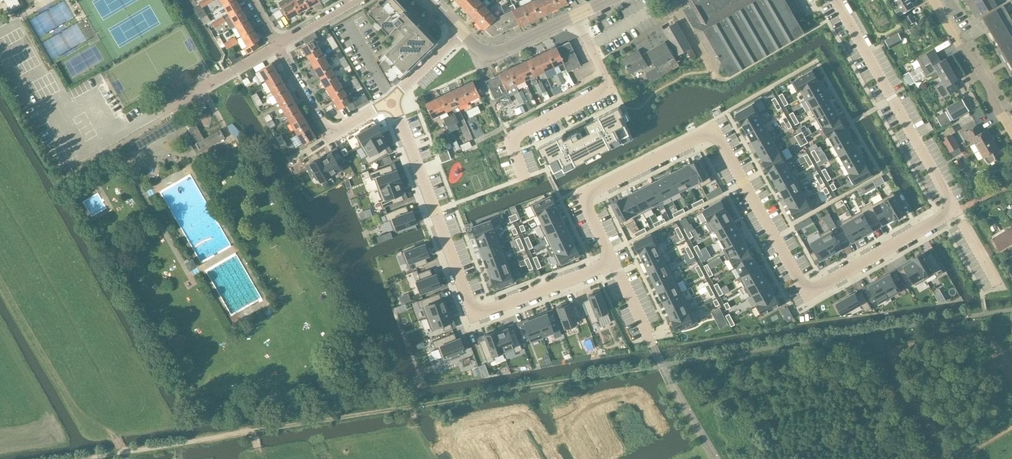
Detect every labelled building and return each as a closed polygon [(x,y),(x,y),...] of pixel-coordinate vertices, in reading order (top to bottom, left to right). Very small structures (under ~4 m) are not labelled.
[(9,10),(20,4),(18,0),(4,0),(9,10)] [(229,16),(241,9),(236,0),(233,0),(223,6),(229,16)] [(278,2),(281,7),(281,8),(285,14),(285,15),(288,19),(298,13),(291,1),(291,0),(281,0),(278,2)] [(291,1),(298,13),(309,7),(304,0),(291,0),(291,1)] [(366,12),(375,21),(380,27),(387,34),(388,33),(387,33),(396,25),(406,36),(402,39),(401,38),(396,43),(397,44),(392,49),(391,48),(385,53),(386,54),(381,59),(378,56),(376,58),(375,59),(374,59),(388,83),(396,76),(398,79),(437,42),(426,30),(425,31),(426,31),(423,33),(406,15),(408,13),(409,13),(397,0),(384,0),(380,4),(378,1),(366,12)] [(461,6),(468,14),(480,2),(478,0),(467,0),(461,6)] [(532,1),(539,17),(549,12),(543,0),(534,0),(532,1)] [(549,12),(557,8),(554,0),(543,0),(549,12)] [(719,71),(726,67),(731,74),(804,32),(795,16),(802,11),(802,10),(798,4),(796,0),(687,0),(690,5),(683,9),(719,71)] [(895,8),(899,15),(902,13),(904,12),(914,6),(910,0),(895,0),(898,6),(895,8)] [(970,5),(976,17),(997,5),(994,0),(979,0),(970,5)] [(532,1),(522,6),(529,21),(539,17),(532,1)] [(468,14),(476,21),(488,10),(480,2),(468,14)] [(983,17),(990,28),(1010,16),(1004,5),(983,17)] [(522,6),(512,11),(518,25),(519,26),(529,21),(522,6)] [(233,27),(235,26),(247,19),(241,9),(229,16),(232,22),(230,23),(233,27)] [(280,9),(273,13),(276,19),(283,15),(280,9)] [(488,10),(476,21),(483,29),(495,17),(488,10)] [(495,17),(483,29),(483,30),(484,29),(492,37),(518,25),(512,11),(496,18),(495,17)] [(911,13),(905,17),(910,25),(916,21),(911,13)] [(996,39),(1011,30),(1011,19),(1010,16),(990,28),(996,39)] [(235,26),(241,37),(253,30),(247,19),(235,26)] [(636,45),(638,49),(642,55),(648,51),(662,76),(680,65),(679,63),(675,56),(691,47),(676,22),(636,45)] [(916,22),(908,27),(911,33),(920,28),(916,22)] [(253,30),(241,37),(247,47),(244,49),(247,55),(259,47),(256,42),(260,40),(253,30)] [(1003,50),(1011,44),(1011,30),(996,39),(1003,50)] [(889,37),(885,39),(886,42),(889,47),(894,44),(890,36),(889,37)] [(301,47),(307,57),(320,50),(313,39),(301,47)] [(570,41),(556,47),(567,71),(581,65),(570,41)] [(1009,61),(1011,59),(1011,44),(1003,50),(1009,61)] [(556,47),(547,51),(554,66),(563,62),(556,47)] [(307,57),(314,68),(326,60),(320,50),(307,57)] [(937,70),(940,76),(954,67),(949,59),(947,60),(946,58),(941,61),(934,50),(917,59),(927,76),(937,70)] [(554,66),(547,51),(537,55),(544,71),(554,66)] [(634,52),(623,58),(632,74),(643,68),(650,80),(651,82),(651,83),(662,76),(648,51),(642,55),(641,55),(639,51),(635,54),(634,52)] [(234,54),(228,57),(232,64),(238,61),(234,54)] [(544,71),(537,55),(527,60),(534,75),(544,71)] [(339,59),(342,65),(347,61),(344,56),(339,59)] [(314,68),(320,78),(332,71),(326,60),(314,68)] [(518,64),(525,80),(534,75),(527,60),(518,64)] [(347,61),(342,65),(345,70),(350,67),(347,61)] [(256,72),(259,70),(265,67),(262,62),(253,68),(256,72)] [(271,63),(265,67),(259,70),(264,80),(277,73),(271,63)] [(518,64),(508,69),(515,84),(525,80),(518,64)] [(954,67),(940,76),(943,81),(933,87),(941,99),(957,90),(953,82),(958,79),(957,77),(959,76),(954,67)] [(246,73),(249,79),(256,75),(252,69),(246,73)] [(508,69),(499,73),(499,74),(508,92),(509,96),(515,93),(519,91),(515,84),(508,69)] [(812,70),(791,82),(797,92),(800,90),(818,80),(812,70)] [(320,78),(326,89),(338,81),(332,71),(320,78)] [(902,76),(908,86),(915,82),(909,71),(902,76)] [(560,72),(556,73),(561,83),(565,82),(560,72)] [(264,80),(271,90),(283,83),(277,73),(264,80)] [(556,73),(553,75),(558,85),(561,83),(556,73)] [(486,81),(494,99),(508,92),(499,74),(486,81)] [(351,80),(354,86),(359,83),(356,77),(351,80)] [(818,80),(800,90),(805,99),(823,89),(818,80)] [(326,89),(332,99),(345,92),(338,81),(326,89)] [(473,81),(462,86),(469,101),(480,96),(473,81)] [(541,81),(537,82),(542,92),(545,100),(548,105),(551,103),(541,81)] [(537,82),(534,84),(538,94),(542,92),(537,82)] [(271,90),(277,101),(289,93),(283,83),(271,90)] [(359,83),(354,86),(357,91),(363,88),(359,83)] [(462,86),(452,91),(458,106),(469,101),(462,86)] [(771,89),(764,93),(767,98),(774,94),(771,89)] [(823,89),(805,99),(811,109),(829,99),(823,89)] [(452,91),(441,96),(447,111),(458,106),(452,91)] [(519,91),(515,93),(519,103),(523,101),(519,91)] [(251,95),(254,101),(259,98),(256,92),(252,95),(251,95)] [(345,92),(332,99),(339,110),(348,104),(351,109),(368,99),(365,94),(351,102),(345,92)] [(277,101),(283,112),(296,104),(289,93),(277,101)] [(447,111),(441,96),(425,103),(432,118),(447,111)] [(259,98),(254,101),(258,107),(258,106),(263,103),(259,98)] [(829,99),(811,109),(816,118),(834,108),(829,99)] [(953,118),(954,119),(968,110),(961,100),(947,108),(949,110),(953,118)] [(755,103),(737,113),(743,123),(760,113),(755,103)] [(286,116),(289,122),(302,115),(296,104),(283,112),(286,116)] [(524,104),(519,106),(522,113),(527,110),(524,104)] [(477,105),(472,108),(475,114),(480,112),(477,105)] [(563,134),(539,146),(543,154),(546,153),(549,159),(555,171),(564,167),(566,170),(576,165),(576,164),(587,159),(586,156),(600,149),(601,151),(613,146),(613,147),(623,141),(622,138),(631,133),(624,121),(621,115),(624,113),(620,105),(595,118),(596,118),(587,123),(574,129),(576,133),(566,138),(563,134)] [(475,114),(472,108),(466,111),(469,117),(475,114)] [(720,108),(713,112),(715,116),(722,113),(720,108)] [(834,108),(816,118),(821,128),(839,117),(834,108)] [(949,110),(937,117),(942,125),(953,118),(949,110)] [(263,116),(267,122),(272,119),(268,113),(264,116),(263,116)] [(760,113),(743,123),(748,132),(766,122),(760,113)] [(454,114),(449,116),(453,125),(457,123),(458,122),(454,114)] [(289,122),(295,133),(308,125),(304,118),(302,115),(289,122)] [(453,125),(449,116),(443,119),(447,127),(453,125)] [(839,117),(821,128),(827,137),(829,136),(845,127),(839,117)] [(272,119),(267,122),(270,127),(275,124),(272,119)] [(766,122),(748,132),(753,141),(768,133),(764,124),(766,123),(766,122)] [(447,127),(450,132),(459,128),(457,123),(453,125),(447,127)] [(234,138),(241,134),(232,124),(228,127),(234,138)] [(362,132),(355,136),(361,146),(381,134),(375,124),(368,128),(367,126),(360,130),(362,132)] [(197,143),(191,146),(196,154),(224,138),(220,131),(220,130),(204,139),(204,138),(196,125),(189,129),(193,136),(197,143)] [(308,125),(295,133),(302,144),(315,137),(309,127),(308,125)] [(983,158),(984,157),(987,161),(988,162),(990,162),(995,159),(995,157),(993,153),(999,149),(987,129),(981,133),(977,126),(965,133),(969,141),(972,139),(983,158)] [(845,127),(829,136),(835,145),(850,136),(845,127)] [(768,133),(753,141),(759,151),(774,142),(776,141),(771,131),(768,133)] [(960,146),(952,133),(941,139),(949,153),(960,146)] [(276,137),(279,143),(284,140),(281,134),(277,137),(276,137)] [(381,134),(361,146),(366,156),(364,157),(367,164),(388,152),(384,146),(386,145),(383,141),(385,140),(381,134)] [(850,136),(835,145),(840,154),(855,146),(850,136)] [(284,140),(279,143),(282,148),(283,148),(287,145),(284,140)] [(774,142),(759,151),(764,160),(779,152),(774,142)] [(442,145),(435,148),(440,163),(451,159),(447,150),(444,151),(442,145)] [(855,146),(840,154),(846,164),(861,155),(855,146)] [(326,153),(319,157),(330,175),(340,169),(336,161),(342,158),(338,151),(337,150),(331,154),(330,152),(326,155),(326,153)] [(779,152),(764,160),(769,170),(787,160),(782,150),(779,152)] [(115,157),(116,159),(119,164),(128,159),(124,152),(115,157)] [(861,155),(846,164),(851,173),(866,164),(861,155)] [(319,157),(305,165),(310,173),(312,173),(315,178),(317,177),(320,181),(330,175),(319,157)] [(965,167),(959,158),(954,161),(959,171),(965,167)] [(701,159),(691,164),(699,181),(702,186),(712,181),(701,159)] [(787,160),(769,170),(775,179),(790,170),(792,169),(787,160)] [(691,164),(681,169),(689,186),(699,181),(691,164)] [(851,173),(848,175),(853,185),(872,174),(866,164),(851,173)] [(390,165),(368,173),(371,180),(374,179),(378,189),(400,181),(396,170),(393,171),(390,165)] [(681,169),(671,174),(680,190),(689,186),(681,169)] [(790,170),(775,179),(780,188),(795,180),(790,170)] [(671,174),(662,179),(670,195),(680,190),(671,174)] [(795,180),(780,188),(785,198),(801,189),(803,188),(798,178),(795,180)] [(878,178),(873,181),(876,187),(882,184),(881,183),(879,179),(878,178)] [(662,179),(652,184),(660,200),(670,195),(662,179)] [(400,181),(378,189),(382,200),(379,201),(381,208),(403,200),(402,195),(403,195),(401,188),(402,187),(400,181)] [(873,181),(868,184),(869,187),(871,190),(876,187),(873,181)] [(652,184),(642,189),(652,207),(662,203),(660,200),(652,184)] [(642,189),(633,193),(642,212),(652,207),(642,189)] [(801,189),(785,198),(791,207),(806,199),(801,189)] [(713,191),(706,195),(707,196),(709,200),(714,197),(716,196),(713,191)] [(893,192),(883,198),(895,219),(905,213),(893,192)] [(633,193),(623,198),(633,217),(642,212),(633,193)] [(532,204),(529,205),(534,216),(537,215),(537,214),(546,210),(554,206),(549,195),(532,204)] [(806,199),(791,207),(796,217),(814,207),(808,197),(806,199)] [(623,198),(613,203),(624,226),(634,220),(633,217),(623,198)] [(872,201),(866,205),(877,225),(883,221),(884,223),(888,220),(889,222),(895,219),(883,198),(873,204),(872,201)] [(721,200),(701,211),(707,221),(726,210),(721,200)] [(393,210),(384,214),(386,220),(389,219),(393,231),(396,230),(415,222),(417,222),(414,215),(413,215),(412,212),(411,211),(408,212),(406,205),(393,210)] [(862,210),(851,216),(863,237),(870,233),(869,232),(873,229),(872,228),(877,225),(866,205),(860,208),(862,210)] [(546,210),(537,214),(537,215),(542,224),(559,215),(554,206),(546,210)] [(369,208),(358,213),(360,219),(372,215),(369,208)] [(726,210),(707,221),(713,230),(715,229),(732,219),(726,210)] [(542,224),(539,225),(544,235),(546,234),(564,225),(559,215),(542,224)] [(845,228),(840,231),(846,243),(852,239),(853,241),(857,239),(857,240),(863,237),(851,216),(842,222),(845,228)] [(492,219),(471,227),(475,237),(493,231),(496,230),(492,219)] [(732,219),(715,229),(721,238),(737,229),(732,219)] [(546,234),(544,235),(548,245),(551,243),(568,235),(564,225),(546,234)] [(830,228),(820,234),(822,237),(832,255),(838,251),(837,250),(841,247),(840,246),(846,243),(840,231),(834,235),(830,228)] [(737,229),(721,238),(726,248),(742,238),(737,229)] [(493,231),(475,237),(479,247),(497,241),(500,240),(496,230),(493,231)] [(996,240),(1002,249),(1011,242),(1011,236),(1011,235),(1011,234),(1011,230),(996,240)] [(654,233),(635,242),(640,252),(655,244),(659,243),(654,233)] [(568,235),(551,243),(555,252),(556,253),(564,249),(573,245),(568,235)] [(816,250),(810,254),(814,261),(820,257),(821,259),(825,257),(826,258),(832,255),(822,237),(811,242),(816,250)] [(726,248),(723,249),(728,259),(748,248),(742,238),(726,248)] [(497,241),(479,247),(483,258),(501,251),(497,241)] [(425,243),(404,251),(409,263),(413,261),(415,267),(427,263),(425,256),(428,255),(426,250),(428,250),(425,243)] [(655,244),(640,252),(645,262),(660,254),(655,244)] [(555,252),(553,254),(558,265),(578,255),(573,245),(564,249),(556,253),(555,252)] [(748,248),(728,259),(734,268),(737,266),(753,257),(748,248)] [(501,251),(483,258),(486,268),(504,261),(507,260),(503,250),(501,251)] [(924,253),(913,258),(925,279),(935,273),(937,276),(943,272),(931,252),(925,255),(924,253)] [(660,254),(645,262),(649,271),(665,264),(660,254)] [(753,257),(737,266),(742,276),(758,266),(753,257)] [(905,267),(899,271),(906,282),(912,279),(915,285),(925,279),(913,258),(907,262),(908,263),(904,266),(905,267)] [(504,261),(486,268),(490,278),(499,274),(508,271),(508,270),(511,269),(507,260),(504,261)] [(665,264),(649,271),(654,281),(672,272),(668,262),(665,264)] [(758,266),(742,276),(747,285),(764,276),(758,266)] [(420,280),(416,281),(420,293),(441,285),(438,278),(437,278),(435,274),(432,275),(429,269),(417,273),(420,280)] [(499,274),(490,278),(494,288),(512,282),(515,281),(511,269),(508,270),(508,271),(499,274)] [(672,272),(654,281),(659,291),(677,282),(672,272)] [(885,275),(879,278),(889,296),(899,290),(895,282),(901,279),(897,272),(891,275),(890,274),(886,276),(885,275)] [(747,285),(745,287),(750,296),(753,295),(769,285),(764,276),(747,285)] [(870,287),(864,291),(868,298),(874,294),(879,302),(889,296),(879,278),(873,282),(873,283),(869,285),(870,287)] [(677,282),(659,291),(663,301),(682,292),(677,282)] [(769,285),(753,295),(758,304),(775,295),(769,285)] [(587,300),(581,302),(589,324),(595,322),(593,316),(607,311),(599,290),(592,293),(592,294),(586,297),(587,300)] [(682,292),(663,301),(668,310),(687,301),(682,292)] [(838,304),(836,305),(840,312),(842,311),(843,313),(860,303),(865,312),(872,308),(862,292),(856,295),(855,293),(837,303),(838,304)] [(439,293),(417,301),(419,307),(425,305),(429,316),(448,309),(446,302),(444,303),(443,298),(441,299),(439,293)] [(758,304),(755,305),(761,315),(780,304),(775,295),(758,304)] [(687,301),(668,310),(673,320),(691,311),(687,301)] [(563,303),(556,306),(564,327),(576,323),(574,319),(580,316),(576,304),(569,306),(568,303),(564,305),(563,303)] [(719,308),(712,312),(715,317),(722,313),(719,308)] [(448,309),(429,316),(433,327),(442,324),(444,331),(452,328),(449,321),(451,321),(449,316),(451,316),(448,309)] [(691,311),(673,320),(678,330),(699,320),(694,310),(691,311)] [(546,313),(535,318),(541,336),(552,331),(549,323),(556,320),(553,313),(546,315),(546,313)] [(790,315),(782,319),(785,324),(793,319),(790,315)] [(525,323),(518,326),(523,338),(529,336),(531,340),(541,336),(534,316),(527,319),(528,321),(524,322),(525,323)] [(501,328),(495,331),(502,350),(510,348),(511,352),(521,349),(513,328),(507,330),(506,328),(502,330),(501,328)] [(485,338),(479,340),(487,361),(496,358),(495,353),(502,350),(495,331),(488,334),(484,335),(485,338)] [(454,333),(430,341),(434,351),(439,350),(442,358),(450,355),(451,359),(459,356),(458,352),(465,349),(462,342),(461,343),(459,338),(456,339),(454,333)] [(595,346),(591,336),(583,340),(587,349),(595,346)]
